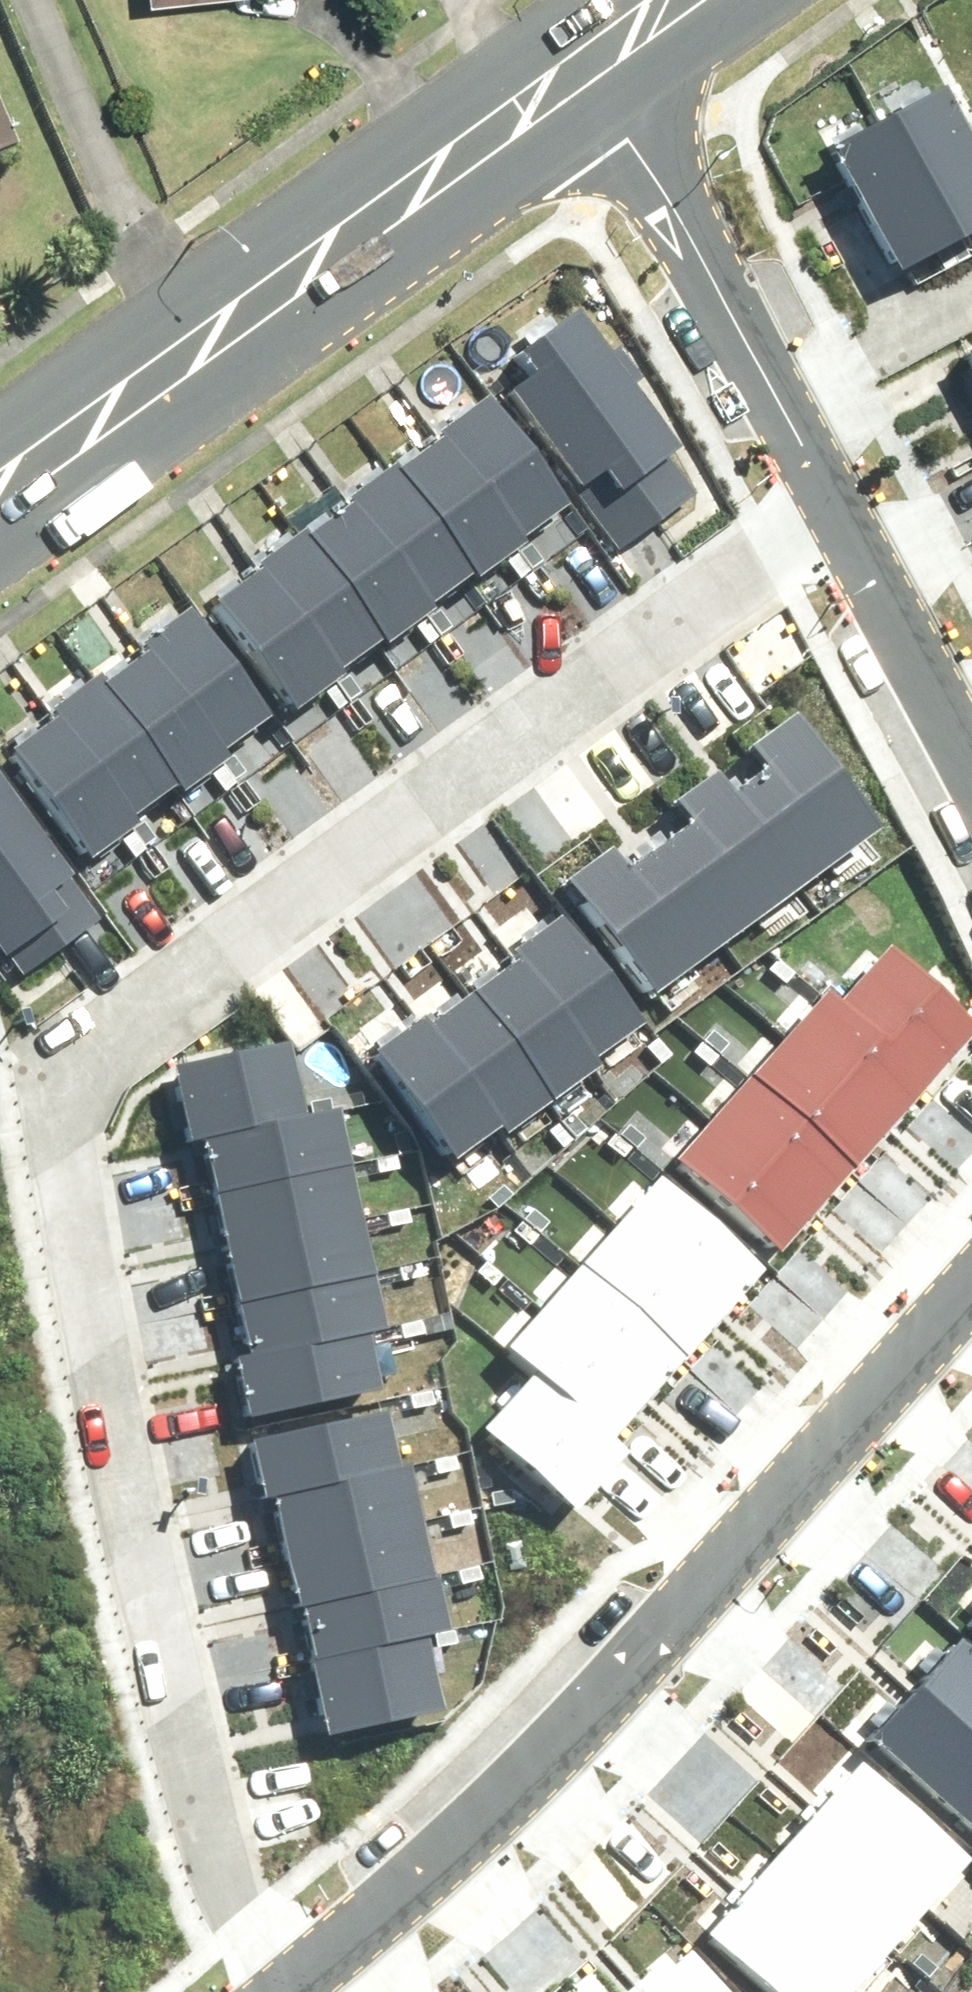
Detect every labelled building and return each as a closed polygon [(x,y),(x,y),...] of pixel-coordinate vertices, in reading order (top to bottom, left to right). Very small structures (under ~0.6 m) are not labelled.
[(880,113),(946,239),(971,225),(971,142),(940,82),(880,113)] [(946,239),(880,113),(825,142),(891,267),(946,239)] [(15,153),(0,118),(0,159),(15,153)] [(508,383),(620,534),(688,484),(664,451),(679,440),(636,382),(645,375),(618,339),(609,345),(575,300),(513,346),(529,368),(508,383)] [(960,348),(971,370),(971,341),(960,348)] [(476,392),(432,424),(437,430),(513,533),(556,501),(477,394),(476,392)] [(513,533),(437,430),(390,466),(466,568),(468,571),(515,537),(513,533)] [(385,459),(342,491),(347,497),(422,600),(466,568),(390,466),(387,461),(385,459)] [(422,600),(347,497),(299,532),(377,638),(425,604),(422,600)] [(292,529),(248,561),(253,568),(329,671),(372,639),(297,536),(293,531),(292,529)] [(329,671),(253,568),(206,602),(284,709),(331,674),(329,671)] [(186,601),(142,633),(147,639),(223,742),(267,710),(191,608),(188,603),(186,601)] [(223,742),(147,639),(100,674),(178,780),(226,746),(223,742)] [(86,672),(42,704),(47,711),(123,814),(167,782),(91,679),(88,674),(86,672)] [(761,759),(730,782),(799,874),(871,821),(788,709),(747,740),(761,759)] [(47,711),(0,745),(0,746),(78,852),(125,817),(123,814),(47,711)] [(680,818),(652,838),(723,932),(799,874),(730,782),(724,786),(707,763),(663,796),(680,818)] [(8,940),(25,962),(99,907),(0,774),(0,946),(8,940)] [(643,991),(723,932),(652,838),(624,858),(608,837),(556,875),(643,991)] [(509,954),(585,1057),(632,1023),(554,916),(506,951),(509,954)] [(836,995),(925,1073),(971,1019),(883,942),(836,995)] [(545,1095),(590,1064),(585,1057),(509,954),(465,985),(545,1095)] [(781,1024),(887,1116),(925,1073),(836,995),(819,981),(781,1024)] [(497,1120),(502,1127),(545,1095),(465,985),(421,1017),(497,1120)] [(449,1155),(497,1120),(421,1017),(419,1014),(371,1048),(449,1155)] [(743,1067),(849,1159),(887,1116),(781,1024),(743,1067)] [(171,1066),(186,1136),(198,1132),(298,1111),(283,1041),(171,1066)] [(710,1106),(815,1197),(849,1159),(743,1067),(710,1106)] [(298,1111),(198,1132),(209,1187),(346,1160),(334,1104),(298,1111)] [(700,1173),(778,1239),(815,1197),(710,1106),(672,1149),(700,1173)] [(346,1160),(209,1187),(219,1237),(357,1209),(346,1160)] [(612,1217),(717,1309),(756,1266),(649,1174),(612,1217)] [(357,1209),(219,1237),(230,1293),(368,1266),(357,1209)] [(573,1260),(679,1352),(717,1309),(612,1217),(573,1260)] [(540,1299),(645,1390),(679,1352),(573,1260),(540,1299)] [(368,1266),(230,1293),(241,1350),(365,1325),(379,1322),(368,1266)] [(531,1366),(608,1433),(645,1390),(540,1299),(503,1342),(531,1366)] [(365,1325),(241,1350),(232,1352),(243,1410),(377,1382),(365,1325)] [(572,1495),(618,1440),(608,1433),(531,1366),(484,1421),(572,1495)] [(377,1401),(244,1432),(257,1491),(268,1488),(391,1462),(377,1401)] [(391,1462),(268,1488),(279,1542),(415,1513),(403,1459),(391,1462)] [(415,1513),(279,1542),(291,1598),(298,1596),(427,1569),(415,1513)] [(427,1569),(298,1596),(310,1650),(419,1627),(444,1622),(433,1568),(427,1569)] [(963,1613),(971,1621),(971,1603),(963,1613)] [(419,1627),(310,1650),(304,1652),(320,1726),(435,1701),(419,1627)] [(955,1630),(909,1680),(971,1736),(971,1646),(955,1630)] [(909,1680),(863,1731),(971,1830),(971,1736),(909,1680)] [(855,1753),(812,1801),(921,1899),(964,1852),(855,1753)] [(812,1801),(777,1840),(885,1938),(921,1899),(812,1801)] [(885,1938),(777,1840),(738,1884),(847,1980),(885,1938)] [(738,1884),(699,1928),(771,1991),(836,1991),(847,1980),(738,1884)] [(636,1974),(651,1991),(729,1991),(680,1936),(636,1974)] [(615,1991),(651,1991),(636,1974),(615,1991)]
